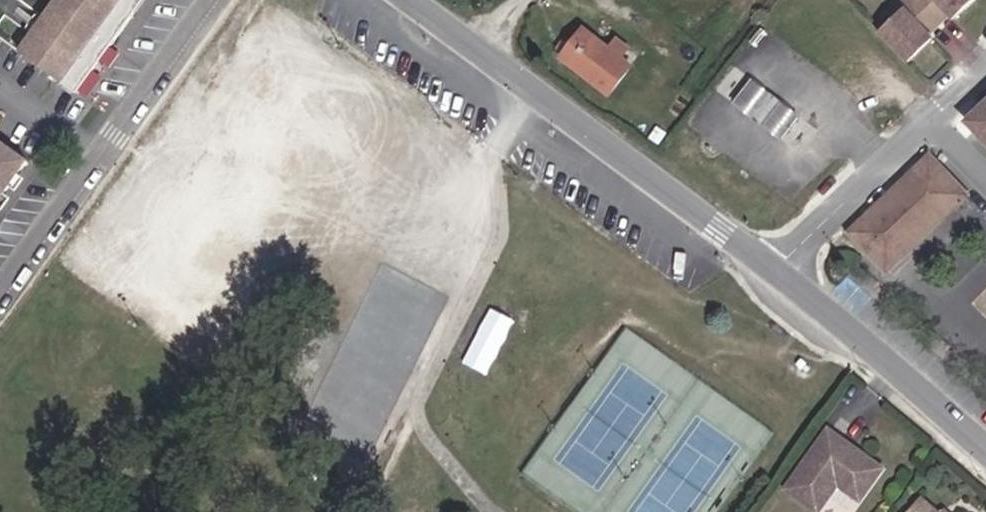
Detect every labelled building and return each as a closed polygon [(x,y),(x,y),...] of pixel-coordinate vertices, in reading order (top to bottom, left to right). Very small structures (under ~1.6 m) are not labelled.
[(69,105),(144,0),(59,0),(36,32),(27,45),(12,65),(69,105)] [(882,55),(912,85),(920,77),(927,71),(938,60),(927,48),(947,28),(958,39),(980,19),(973,11),(972,9),(967,6),(962,0),(937,0),(927,10),(922,5),(900,26),(905,31),(882,55)] [(27,45),(36,32),(30,28),(21,40),(27,45)] [(600,68),(574,48),(551,77),(615,125),(633,101),(622,92),(621,84),(613,78),(621,66),(607,58),(600,68)] [(734,129),(753,145),(772,122),(753,106),(734,129)] [(40,148),(0,122),(0,206),(40,148)] [(762,153),(781,129),(772,122),(753,145),(762,153)] [(800,145),(781,129),(762,153),(782,168),(800,145)] [(969,145),(985,163),(985,131),(969,145)] [(934,180),(855,255),(892,296),(899,287),(905,289),(922,272),(920,269),(971,217),(934,180)] [(831,502),(836,495),(857,511),(875,486),(823,449),(783,508),(788,511),(823,511),(831,502)]
